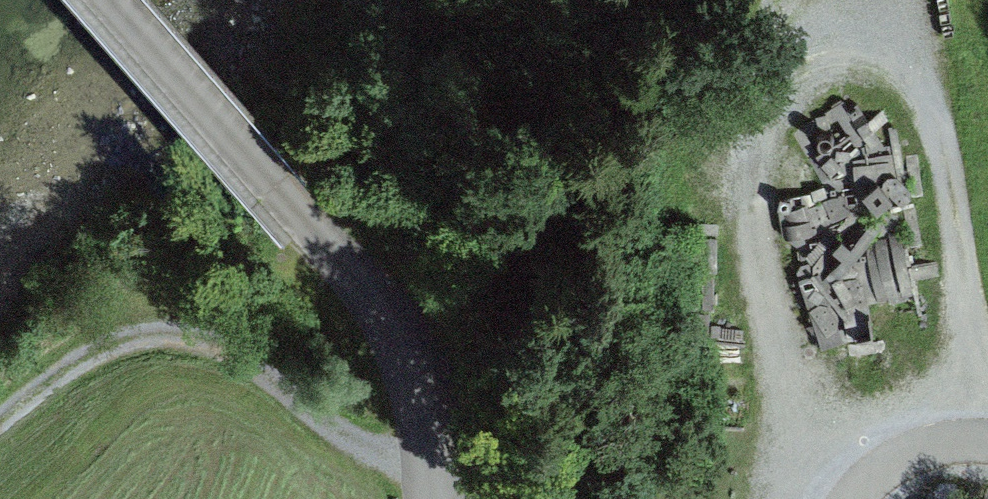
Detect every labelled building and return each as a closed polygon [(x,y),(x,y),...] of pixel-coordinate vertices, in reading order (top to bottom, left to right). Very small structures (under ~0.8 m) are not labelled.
[(818,313),(932,289),(898,133),(832,147),(838,177),(791,188),(818,313)]
